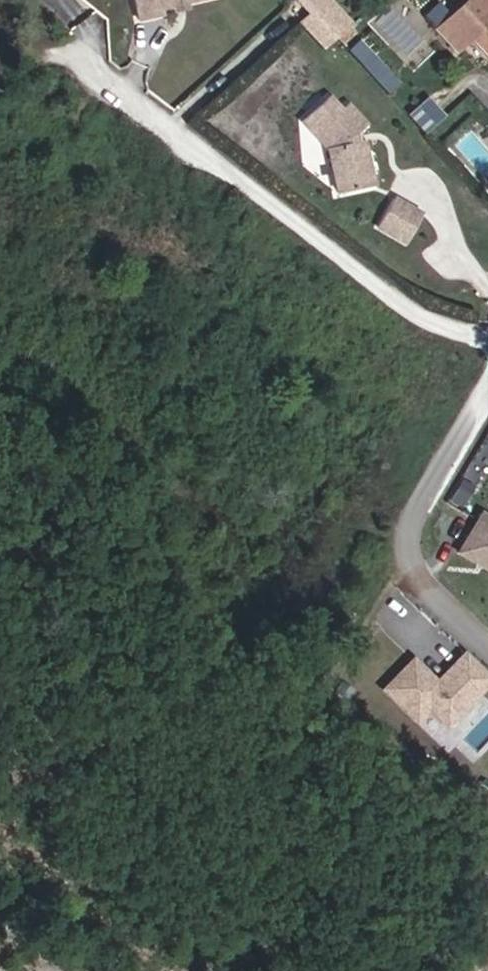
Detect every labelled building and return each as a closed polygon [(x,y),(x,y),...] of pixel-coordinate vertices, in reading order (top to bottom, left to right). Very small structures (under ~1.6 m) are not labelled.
[(151,9),(174,5),(173,0),(150,0),(151,9)] [(305,14),(297,22),(322,47),(351,19),(333,0),(292,0),(305,14)] [(475,21),(487,36),(487,10),(475,21)] [(381,181),(369,137),(364,138),(362,130),(367,128),(375,121),(355,100),(349,107),(335,94),(311,117),(339,145),(349,187),(381,181)] [(429,209),(403,194),(386,222),(413,237),(429,209)] [(463,472),(451,492),(461,498),(473,478),(463,472)] [(483,505),(460,544),(487,561),(487,508),(483,505)] [(415,651),(386,681),(419,714),(432,701),(450,718),(487,678),(487,663),(467,643),(456,656),(459,659),(443,677),(415,651)] [(443,677),(459,659),(456,656),(439,673),(443,677)] [(428,712),(420,722),(436,735),(444,725),(428,712)]
